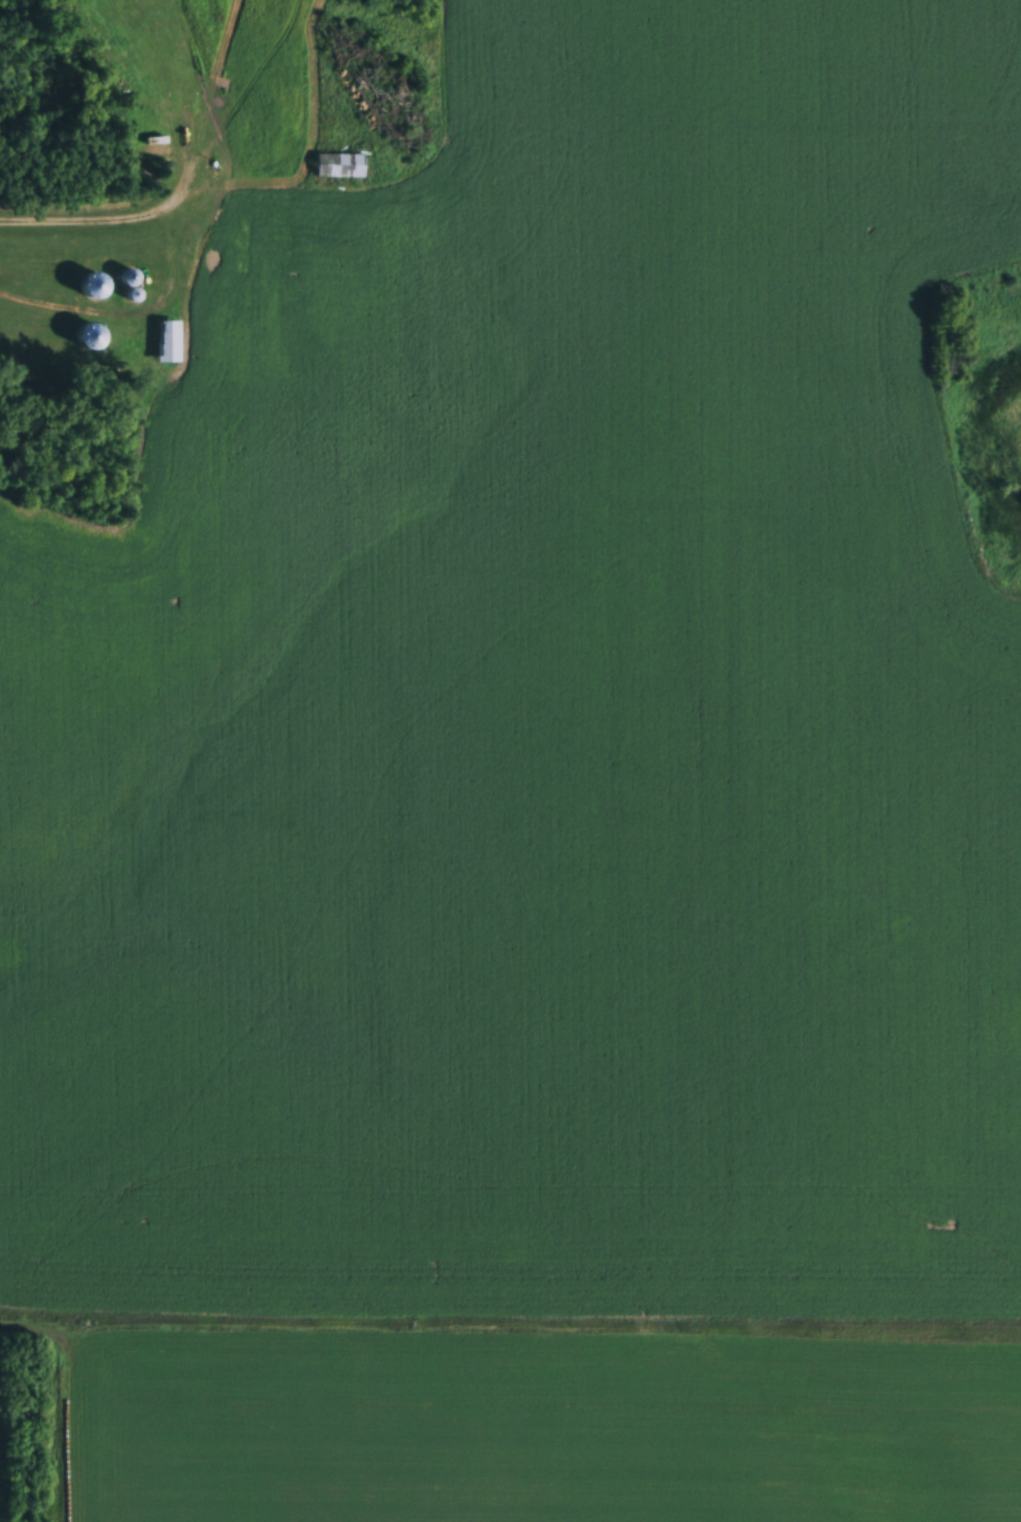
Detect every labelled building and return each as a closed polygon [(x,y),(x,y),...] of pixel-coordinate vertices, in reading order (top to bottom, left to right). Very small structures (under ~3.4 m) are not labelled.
[(152,11),(164,11),(164,0),(152,0),(152,11)] [(364,179),(364,156),(318,156),(318,179),(364,179)] [(139,269),(122,271),(124,286),(140,285),(139,269)] [(104,298),(103,274),(89,274),(90,298),(104,298)] [(127,300),(141,301),(142,291),(129,289),(127,300)] [(181,321),(158,321),(158,362),(181,362),(181,321)]
